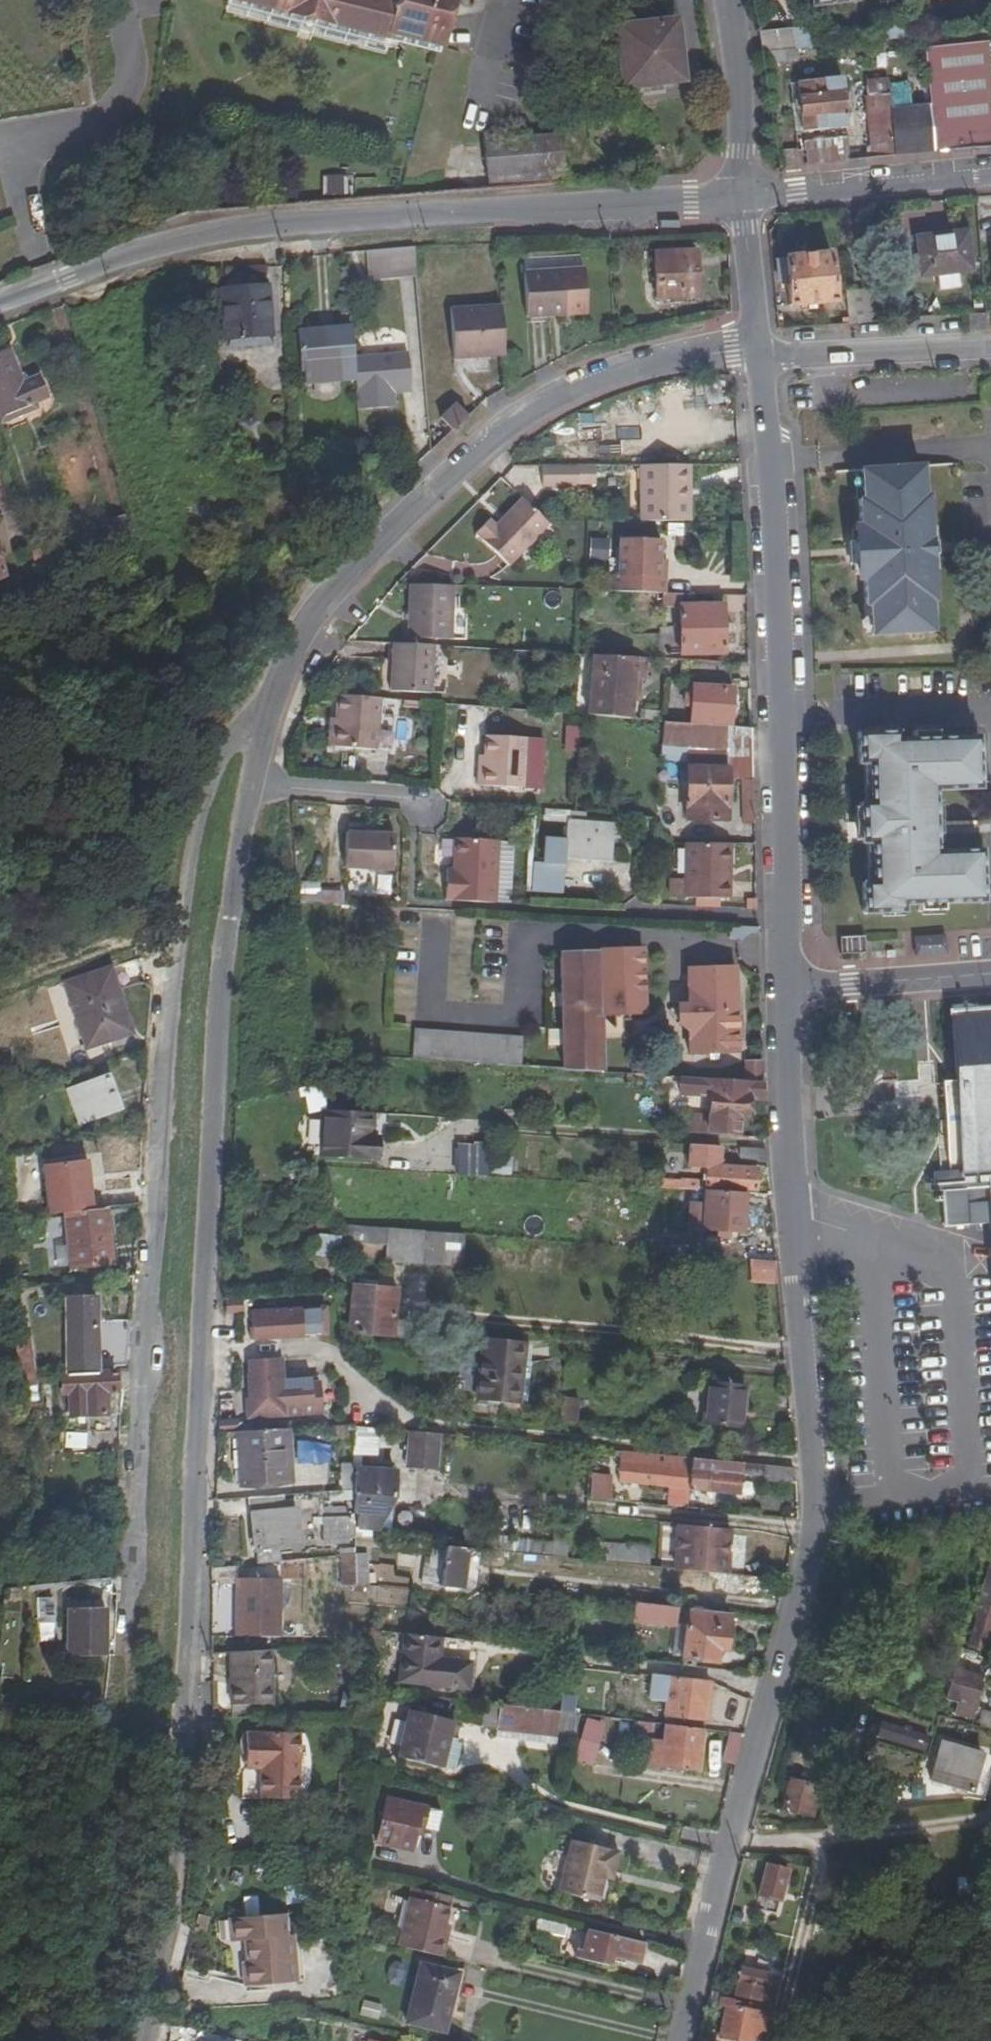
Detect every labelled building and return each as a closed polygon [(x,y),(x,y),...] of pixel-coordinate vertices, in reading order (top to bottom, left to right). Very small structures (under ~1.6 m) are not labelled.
[(388,36),(390,31),(441,43),(451,0),(242,0),(388,36)] [(676,23),(616,28),(622,88),(682,83),(676,23)] [(912,37),(910,24),(861,29),(862,42),(888,39),(894,39),(912,37)] [(760,30),(764,52),(794,49),(792,27),(760,30)] [(983,46),(920,53),(923,105),(926,151),(989,145),(988,134),(990,134),(990,121),(983,46)] [(845,76),(798,81),(802,130),(850,125),(845,76)] [(795,130),(802,130),(798,81),(790,82),(795,130)] [(870,157),(926,151),(923,105),(894,107),(892,86),(870,87),(875,150),(870,150),(870,157)] [(850,125),(802,130),(804,148),(776,151),(778,166),(853,158),(850,125)] [(559,135),(484,140),(487,175),(562,170),(559,135)] [(641,160),(653,160),(653,150),(640,151),(641,160)] [(562,170),(487,175),(487,189),(598,181),(597,168),(562,170)] [(322,194),(346,194),(347,175),(322,175),(322,194)] [(968,233),(920,236),(923,276),(971,272),(968,233)] [(693,251),(652,254),(654,298),(695,296),(693,251)] [(403,278),(424,277),(422,253),(402,254),(403,278)] [(838,306),(832,259),(780,264),(782,290),(791,290),(793,310),(838,306)] [(565,267),(526,270),(529,314),(568,310),(588,309),(585,266),(565,267)] [(273,355),(268,287),(225,290),(228,348),(247,347),(247,357),(273,355)] [(847,328),(875,326),(871,290),(849,292),(851,320),(847,320),(847,328)] [(508,354),(504,302),(452,306),(455,358),(508,354)] [(985,335),(984,320),(966,321),(967,336),(985,335)] [(307,337),(311,387),(361,384),(360,358),(358,334),(307,337)] [(48,402),(41,381),(23,386),(19,388),(16,380),(20,378),(10,351),(0,354),(0,418),(48,402)] [(361,384),(363,407),(400,404),(399,391),(399,385),(417,383),(415,354),(360,358),(361,384)] [(452,401),(437,413),(451,428),(466,416),(452,401)] [(555,451),(554,462),(585,462),(585,451),(555,451)] [(638,521),(680,521),(681,489),(686,489),(687,465),(638,465),(638,521)] [(539,485),(575,485),(575,466),(539,466),(539,485)] [(921,469),(859,474),(862,504),(858,504),(860,530),(856,530),(857,546),(859,570),(861,585),(865,585),(867,610),(871,610),(873,640),(935,635),(932,605),(936,605),(928,499),(924,499),(921,469)] [(501,562),(541,522),(515,497),(489,522),(483,517),(470,530),(501,562)] [(587,559),(608,560),(609,534),(588,533),(587,559)] [(621,573),(611,573),(611,589),(662,589),(664,589),(668,589),(668,561),(661,561),(660,534),(620,535),(621,573)] [(857,546),(850,546),(852,570),(859,570),(857,546)] [(400,634),(443,636),(444,584),(402,583),(400,634)] [(662,601),(681,601),(680,591),(664,589),(662,589),(662,601)] [(724,650),(723,601),(681,601),(680,650),(724,650)] [(385,689),(424,691),(425,643),(387,641),(385,689)] [(594,713),(645,716),(647,692),(637,692),(638,674),(648,675),(649,654),(619,653),(612,652),(598,652),(594,713)] [(647,692),(648,675),(638,674),(637,692),(647,692)] [(731,718),(733,682),(693,679),(694,690),(687,690),(686,700),(692,700),(691,716),(731,718)] [(335,718),(334,746),(376,749),(379,697),(336,695),(335,718)] [(661,745),(687,748),(687,719),(661,717),(661,745)] [(751,724),(687,719),(687,748),(686,762),(752,763),(751,724)] [(576,754),(580,729),(564,726),(560,752),(576,754)] [(477,762),(476,781),(524,784),(527,735),(484,732),(483,751),(483,762),(477,762)] [(893,733),(852,735),(853,766),(863,765),(864,804),(864,824),(864,844),(865,883),(855,883),(856,914),(896,913),(896,905),(911,905),(911,912),(936,911),(935,904),(976,902),(974,851),(929,852),(927,791),(972,789),(970,738),(932,739),(932,732),(896,733),(896,741),(893,741),(893,733)] [(686,762),(687,818),(726,818),(726,775),(743,775),(753,775),(752,763),(686,762)] [(753,775),(743,775),(744,819),(754,818),(754,800),(753,775)] [(854,805),(855,844),(864,844),(864,824),(864,804),(854,805)] [(580,819),(580,811),(563,810),(560,839),(540,838),(539,863),(531,862),(529,892),(557,894),(560,854),(607,857),(610,822),(580,819)] [(344,831),(342,867),(390,869),(392,834),(344,831)] [(444,898),(494,900),(497,838),(452,836),(451,865),(445,865),(444,898)] [(688,896),(732,895),(731,840),(687,840),(687,878),(677,878),(678,893),(688,893),(688,896)] [(375,886),(375,873),(357,872),(357,886),(375,886)] [(300,881),(299,903),(341,905),(341,890),(319,889),(320,882),(300,881)] [(949,931),(919,933),(919,950),(950,949),(949,931)] [(868,949),(868,934),(843,935),(843,950),(868,949)] [(605,1080),(604,1047),(603,1047),(604,1024),(630,1023),(642,1023),(642,941),(596,943),(596,944),(560,945),(562,1080),(605,1080)] [(689,1030),(690,1050),(738,1048),(734,960),(687,961),(688,1003),(688,1015),(681,1014),(677,1022),(684,1029),(689,1030)] [(121,1002),(107,966),(58,986),(84,1054),(123,1039),(110,1007),(121,1002)] [(688,1015),(688,1003),(678,1003),(678,1014),(681,1014),(688,1015)] [(630,1023),(604,1024),(603,1047),(604,1047),(631,1045),(630,1023)] [(410,1083),(516,1081),(516,1053),(410,1056),(410,1083)] [(745,1056),(745,1076),(763,1076),(762,1056),(745,1056)] [(682,1134),(738,1136),(739,1114),(746,1114),(747,1096),(764,1096),(763,1076),(689,1078),(679,1079),(679,1096),(709,1097),(708,1117),(683,1116),(682,1134)] [(109,1077),(70,1091),(81,1120),(120,1107),(109,1077)] [(104,1135),(133,1124),(129,1110),(99,1120),(104,1135)] [(380,1162),(382,1144),(387,1144),(388,1120),(375,1120),(327,1118),(325,1118),(324,1159),(380,1162)] [(681,1183),(672,1183),(672,1191),(745,1195),(753,1196),(755,1172),(718,1169),(719,1149),(691,1148),(690,1168),(707,1169),(706,1182),(681,1181),(681,1183)] [(767,1149),(743,1148),(743,1163),(768,1165),(767,1149)] [(45,1164),(51,1213),(68,1211),(95,1208),(93,1192),(89,1189),(88,1177),(91,1173),(89,1158),(45,1164)] [(672,1191),(655,1189),(654,1200),(705,1202),(704,1207),(689,1207),(688,1232),(743,1235),(745,1195),(672,1191)] [(74,1265),(113,1261),(106,1206),(95,1208),(68,1211),(74,1265)] [(376,1258),(452,1262),(453,1234),(334,1226),(335,1241),(375,1244),(376,1258)] [(778,1258),(753,1257),(753,1278),(780,1280),(779,1274),(778,1258)] [(394,1336),(398,1289),(375,1287),(371,1335),(394,1336)] [(73,1373),(121,1372),(120,1365),(128,1364),(133,1317),(96,1314),(94,1292),(68,1293),(73,1373)] [(246,1299),(228,1300),(227,1313),(247,1312),(246,1299)] [(257,1327),(255,1327),(256,1339),(332,1337),(331,1309),(256,1311),(257,1327)] [(481,1341),(475,1397),(513,1401),(517,1362),(522,1363),(524,1346),(481,1341)] [(24,1375),(39,1374),(33,1346),(19,1349),(24,1375)] [(249,1397),(249,1417),(324,1415),(323,1384),(315,1384),(315,1377),(286,1378),(286,1358),(252,1359),(253,1372),(251,1373),(252,1397),(249,1397)] [(526,1363),(522,1363),(517,1362),(513,1401),(522,1402),(526,1363)] [(125,1414),(125,1405),(121,1372),(73,1373),(73,1387),(68,1387),(68,1395),(75,1395),(75,1418),(69,1418),(70,1434),(93,1432),(92,1416),(125,1414)] [(24,1375),(26,1385),(38,1383),(40,1382),(39,1374),(24,1375)] [(740,1425),(743,1385),(709,1382),(705,1421),(740,1425)] [(574,1422),(576,1403),(562,1401),(560,1421),(574,1422)] [(239,1417),(221,1418),(220,1431),(240,1430),(239,1417)] [(242,1486),(291,1483),(289,1429),(240,1430),(242,1486)] [(408,1466),(438,1468),(440,1434),(412,1432),(408,1466)] [(97,1433),(97,1447),(122,1449),(123,1434),(97,1433)] [(619,1480),(690,1486),(692,1456),(621,1450),(619,1480)] [(793,1465),(692,1456),(690,1486),(689,1489),(736,1493),(738,1471),(764,1473),(763,1478),(790,1480),(793,1465)] [(360,1491),(358,1526),(380,1528),(382,1496),(395,1497),(397,1472),(360,1469),(360,1491)] [(589,1499),(608,1500),(609,1474),(590,1472),(589,1499)] [(299,1510),(256,1512),(259,1563),(278,1562),(277,1548),(282,1548),(301,1547),(299,1510)] [(325,1514),(321,1539),(346,1542),(350,1518),(325,1514)] [(675,1568),(723,1573),(727,1529),(678,1524),(675,1568)] [(565,1537),(554,1536),(554,1542),(553,1556),(563,1557),(565,1537)] [(511,1552),(553,1556),(554,1542),(512,1538),(511,1552)] [(604,1560),(647,1565),(649,1548),(605,1543),(604,1560)] [(421,1584),(458,1587),(462,1547),(428,1544),(427,1563),(422,1563),(421,1584)] [(346,1584),(356,1585),(358,1585),(357,1554),(345,1555),(346,1584)] [(464,1555),(463,1579),(480,1580),(481,1556),(464,1555)] [(86,1590),(109,1587),(107,1575),(85,1578),(86,1590)] [(281,1581),(237,1580),(236,1637),(280,1638),(281,1581)] [(56,1615),(56,1595),(42,1595),(42,1615),(56,1615)] [(628,1618),(671,1623),(672,1607),(630,1602),(630,1608),(628,1618)] [(979,1651),(990,1654),(990,1602),(979,1651)] [(71,1607),(70,1650),(106,1651),(107,1615),(107,1603),(81,1603),(81,1607),(71,1607)] [(713,1650),(721,1651),(725,1613),(684,1608),(680,1640),(670,1639),(668,1656),(712,1661),(713,1650)] [(401,1685),(468,1693),(471,1666),(476,1667),(477,1657),(472,1657),(473,1645),(441,1641),(404,1637),(401,1685)] [(269,1652),(230,1654),(231,1708),(271,1707),(269,1652)] [(974,1722),(986,1677),(956,1668),(947,1698),(959,1702),(955,1716),(974,1722)] [(649,1701),(665,1702),(663,1717),(703,1720),(707,1687),(707,1682),(651,1676),(651,1681),(649,1701)] [(484,1727),(556,1734),(558,1712),(487,1705),(484,1727)] [(444,1767),(454,1722),(409,1712),(400,1758),(444,1767)] [(702,1729),(703,1720),(663,1717),(663,1724),(665,1724),(702,1729)] [(926,1751),(930,1735),(878,1720),(873,1735),(926,1751)] [(643,1754),(648,1754),(647,1766),(702,1772),(707,1729),(702,1729),(665,1724),(663,1739),(645,1738),(643,1754)] [(585,1768),(593,1729),(578,1726),(569,1765),(585,1768)] [(727,1731),(720,1761),(733,1764),(741,1735),(727,1731)] [(300,1737),(246,1735),(246,1760),(261,1761),(260,1772),(259,1801),(297,1803),(300,1737)] [(307,1742),(305,1737),(302,1803),(303,1802),(306,1796),(309,1785),(311,1780),(312,1770),(311,1760),(310,1751),(307,1742)] [(952,1759),(940,1756),(933,1779),(974,1791),(985,1753),(956,1745),(952,1759)] [(260,1772),(261,1761),(246,1760),(245,1772),(260,1772)] [(793,1782),(785,1811),(804,1815),(807,1801),(813,1803),(817,1787),(793,1782)] [(385,1800),(374,1845),(408,1852),(414,1828),(436,1833),(441,1812),(385,1800)] [(620,1851),(572,1840),(560,1892),(600,1901),(605,1877),(607,1871),(615,1873),(620,1851)] [(788,1900),(795,1873),(775,1868),(769,1895),(788,1900)] [(451,1897),(413,1889),(411,1900),(448,1909),(451,1897)] [(445,1924),(448,1909),(411,1900),(407,1919),(444,1927),(445,1924)] [(522,1926),(537,1930),(540,1917),(525,1914),(522,1926)] [(282,1915),(231,1920),(232,1944),(247,1942),(249,1964),(244,1964),(246,1988),(293,1984),(290,1936),(284,1937),(282,1915)] [(540,1917),(537,1930),(565,1936),(568,1923),(540,1917)] [(400,1949),(445,1959),(449,1937),(443,1936),(444,1927),(407,1919),(400,1949)] [(443,1936),(449,1937),(451,1929),(449,1928),(446,1927),(444,1927),(443,1936)] [(584,1958),(612,1964),(614,1953),(639,1958),(644,1940),(591,1928),(584,1958)] [(419,1966),(406,2023),(443,2032),(457,1975),(419,1966)] [(742,1967),(736,1993),(774,2002),(778,1987),(770,1985),(773,1974),(742,1967)] [(358,2015),(378,2019),(381,2002),(361,1999),(358,2015)] [(742,2005),(723,2001),(722,2007),(728,2009),(722,2038),(735,2040),(755,2040),(761,2016),(741,2012),(742,2005)]
